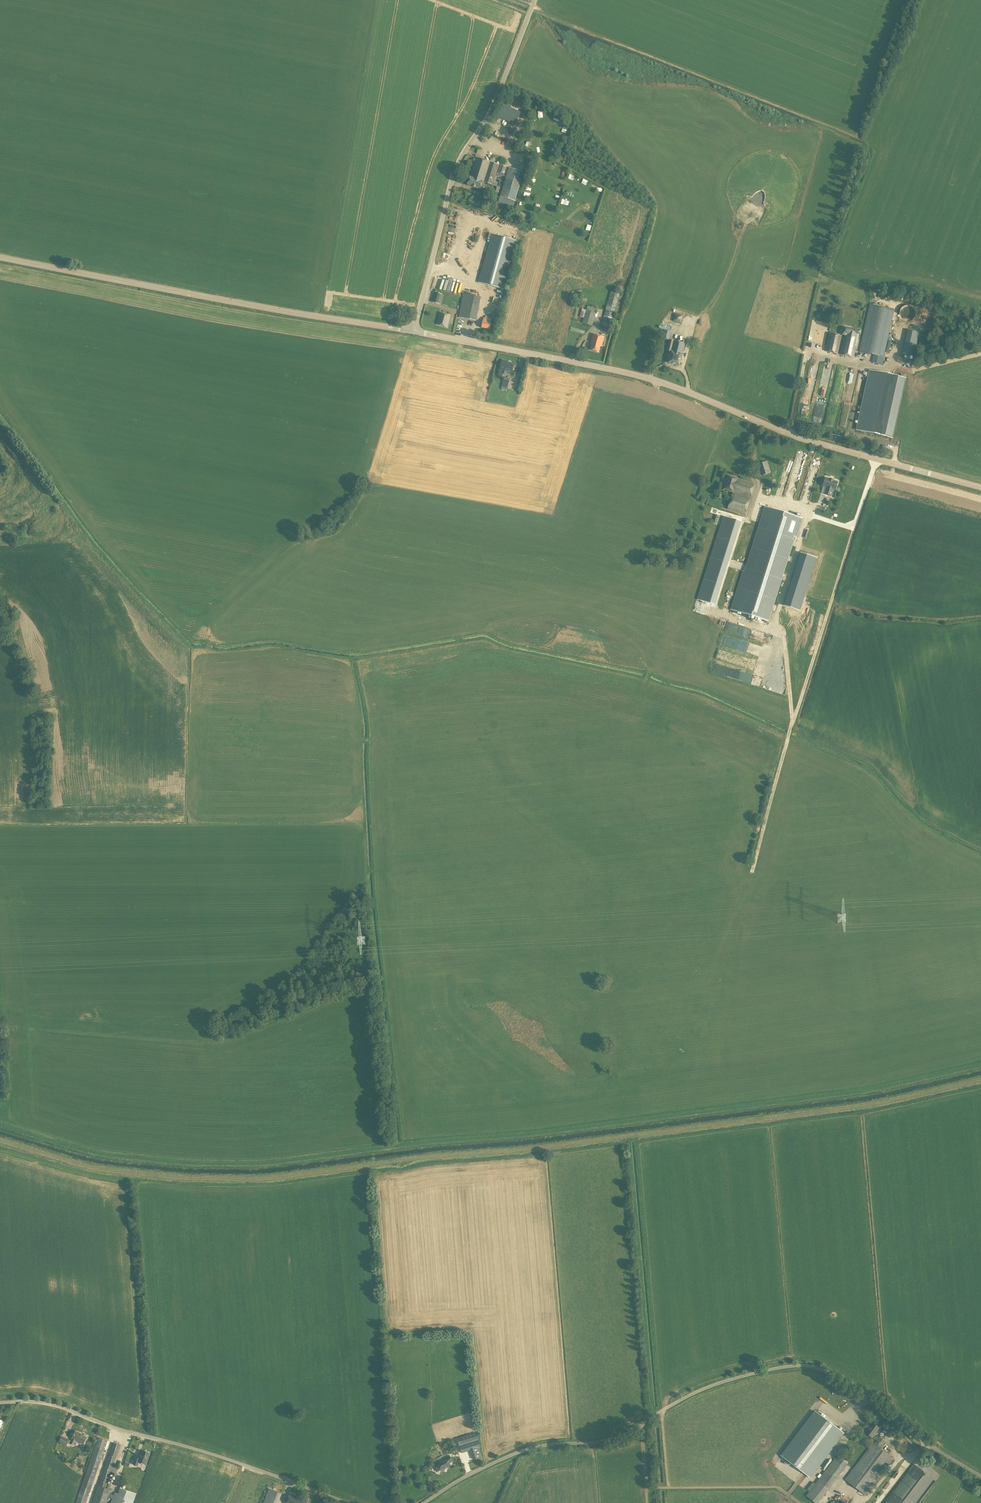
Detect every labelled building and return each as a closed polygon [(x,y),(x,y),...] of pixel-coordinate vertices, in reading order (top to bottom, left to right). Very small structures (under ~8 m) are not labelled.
[(521,115),(502,106),(496,117),(515,127),(521,115)] [(490,184),(496,164),(489,162),(477,158),(467,185),(480,189),(483,182),(490,184)] [(504,174),(505,171),(506,170),(507,167),(500,165),(498,172),(504,174)] [(515,201),(524,172),(509,168),(500,197),(515,201)] [(503,289),(516,241),(492,234),(478,283),(503,289)] [(573,300),(583,298),(581,290),(572,292),(573,300)] [(609,329),(619,293),(611,291),(601,326),(609,329)] [(442,294),(434,292),(434,293),(432,302),(439,304),(442,294)] [(476,321),(481,298),(463,294),(459,317),(476,321)] [(882,364),(894,310),(869,305),(859,352),(873,355),(872,362),(882,364)] [(907,321),(908,321),(910,321),(911,321),(912,320),(913,319),(914,318),(914,317),(915,315),(915,314),(915,313),(915,311),(914,310),(914,309),(913,308),(912,307),(911,306),(909,306),(908,306),(907,306),(905,306),(904,306),(903,307),(902,308),(901,309),(900,310),(900,311),(899,312),(899,313),(899,315),(900,316),(900,317),(901,319),(902,319),(903,320),(904,321),(906,321),(907,321)] [(592,326),(596,314),(586,310),(582,323),(592,326)] [(447,327),(450,316),(440,313),(437,324),(447,327)] [(681,322),(683,315),(676,313),(674,320),(681,322)] [(490,323),(491,319),(483,318),(483,322),(482,322),(481,328),(490,329),(491,324),(490,323)] [(860,335),(861,331),(844,327),(842,335),(844,335),(840,354),(853,357),(858,334),(860,335)] [(907,329),(903,355),(914,357),(919,331),(907,329)] [(601,346),(604,337),(593,334),(590,345),(591,345),(590,350),(598,352),(600,346),(601,346)] [(838,354),(841,336),(829,334),(825,351),(838,354)] [(679,365),(682,354),(685,344),(669,340),(667,350),(671,351),(668,363),(679,365)] [(512,372),(514,365),(506,363),(505,365),(501,364),(500,370),(504,371),(505,370),(512,372)] [(906,378),(869,370),(856,430),(893,439),(906,378)] [(507,390),(510,379),(504,377),(501,388),(507,390)] [(763,475),(771,472),(767,461),(759,464),(763,475)] [(745,515),(754,485),(728,476),(724,489),(733,492),(728,509),(745,515)] [(830,480),(825,478),(823,486),(826,487),(824,494),(831,496),(833,489),(835,490),(837,482),(833,481),(833,480),(830,479),(830,480)] [(796,538),(802,518),(765,506),(746,567),(744,566),(731,610),(768,621),(794,537),(796,538)] [(698,600),(716,605),(740,521),(726,517),(725,518),(722,517),(698,600)] [(781,1456),(809,1477),(842,1433),(814,1412),(781,1456)] [(877,1441),(879,1438),(874,1434),(879,1428),(872,1423),(865,1432),(872,1437),(876,1440),(877,1441)] [(68,1440),(67,1442),(73,1445),(75,1440),(83,1444),(86,1437),(80,1434),(75,1431),(70,1441),(68,1440)] [(480,1447),(476,1434),(457,1440),(461,1453),(471,1450),(474,1460),(481,1458),(478,1448),(480,1447)] [(61,1436),(58,1442),(66,1446),(67,1442),(68,1440),(61,1436)] [(95,1446),(75,1502),(86,1502),(101,1459),(102,1459),(104,1454),(105,1454),(106,1451),(104,1450),(105,1450),(106,1449),(104,1448),(107,1441),(98,1437),(95,1446)] [(877,1441),(876,1440),(874,1443),(873,1443),(845,1479),(865,1495),(893,1459),(880,1449),(885,1442),(879,1437),(879,1438),(877,1441)] [(92,1502),(106,1502),(108,1498),(113,1499),(111,1502),(133,1502),(136,1494),(120,1488),(118,1494),(115,1493),(114,1495),(109,1493),(111,1490),(109,1489),(111,1484),(107,1483),(120,1445),(113,1443),(98,1486),(98,1485),(92,1502)] [(149,1453),(141,1451),(138,1458),(135,1457),(132,1464),(137,1466),(139,1462),(145,1464),(149,1453)] [(445,1459),(437,1463),(433,1466),(437,1472),(441,1470),(450,1465),(449,1463),(453,1461),(450,1455),(444,1458),(445,1459)] [(847,1464),(836,1456),(826,1469),(837,1478),(847,1464)] [(809,1491),(815,1483),(813,1481),(807,1489),(809,1491)] [(263,1502),(278,1502),(282,1494),(269,1488),(263,1502)] [(307,1500),(289,1494),(286,1502),(306,1502),(307,1500)]
